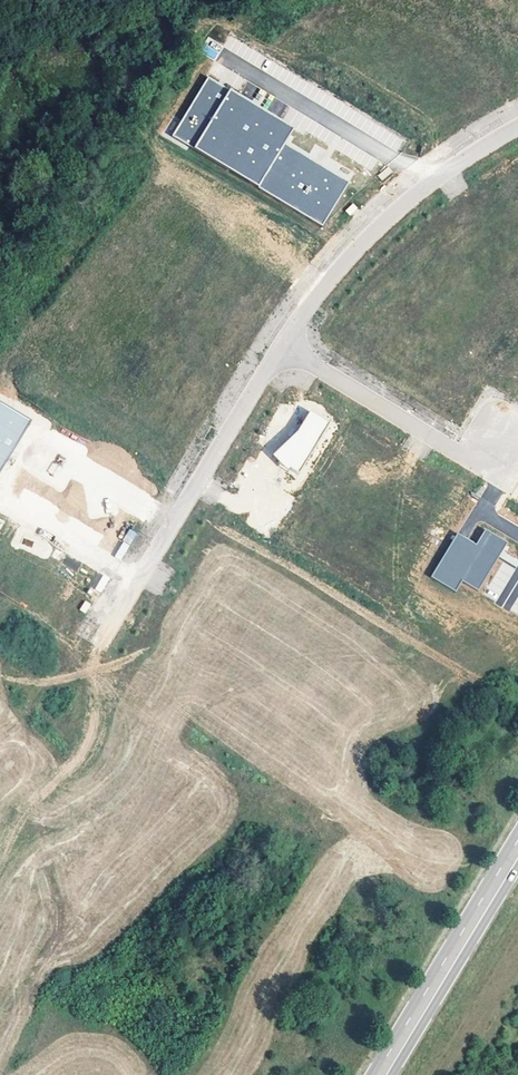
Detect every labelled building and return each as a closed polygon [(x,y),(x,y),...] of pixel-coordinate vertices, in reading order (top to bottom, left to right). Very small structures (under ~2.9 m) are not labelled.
[(201,54),(217,59),(222,43),(206,38),(201,54)] [(209,77),(173,136),(322,226),(349,182),(285,144),(294,129),(209,77)] [(353,204),(346,211),(350,215),(357,208),(353,204)] [(0,402),(0,472),(31,421),(0,402)] [(330,423),(310,411),(298,430),(278,461),(290,468),(298,473),(330,423)] [(278,461),(298,430),(272,454),(278,461)] [(290,468),(278,461),(288,470),(290,468)] [(121,559),(137,533),(130,528),(114,555),(121,559)] [(487,530),(486,531),(504,543),(496,556),(498,557),(483,580),(485,582),(509,543),(487,530)] [(504,543),(486,531),(478,544),(459,533),(432,576),(456,591),(463,581),(475,588),(481,579),(483,580),(498,557),(496,556),(504,543)] [(65,557),(63,565),(77,570),(80,562),(65,557)] [(95,572),(91,589),(104,592),(108,576),(95,572)] [(86,601),(80,610),(85,613),(90,604),(86,601)]
